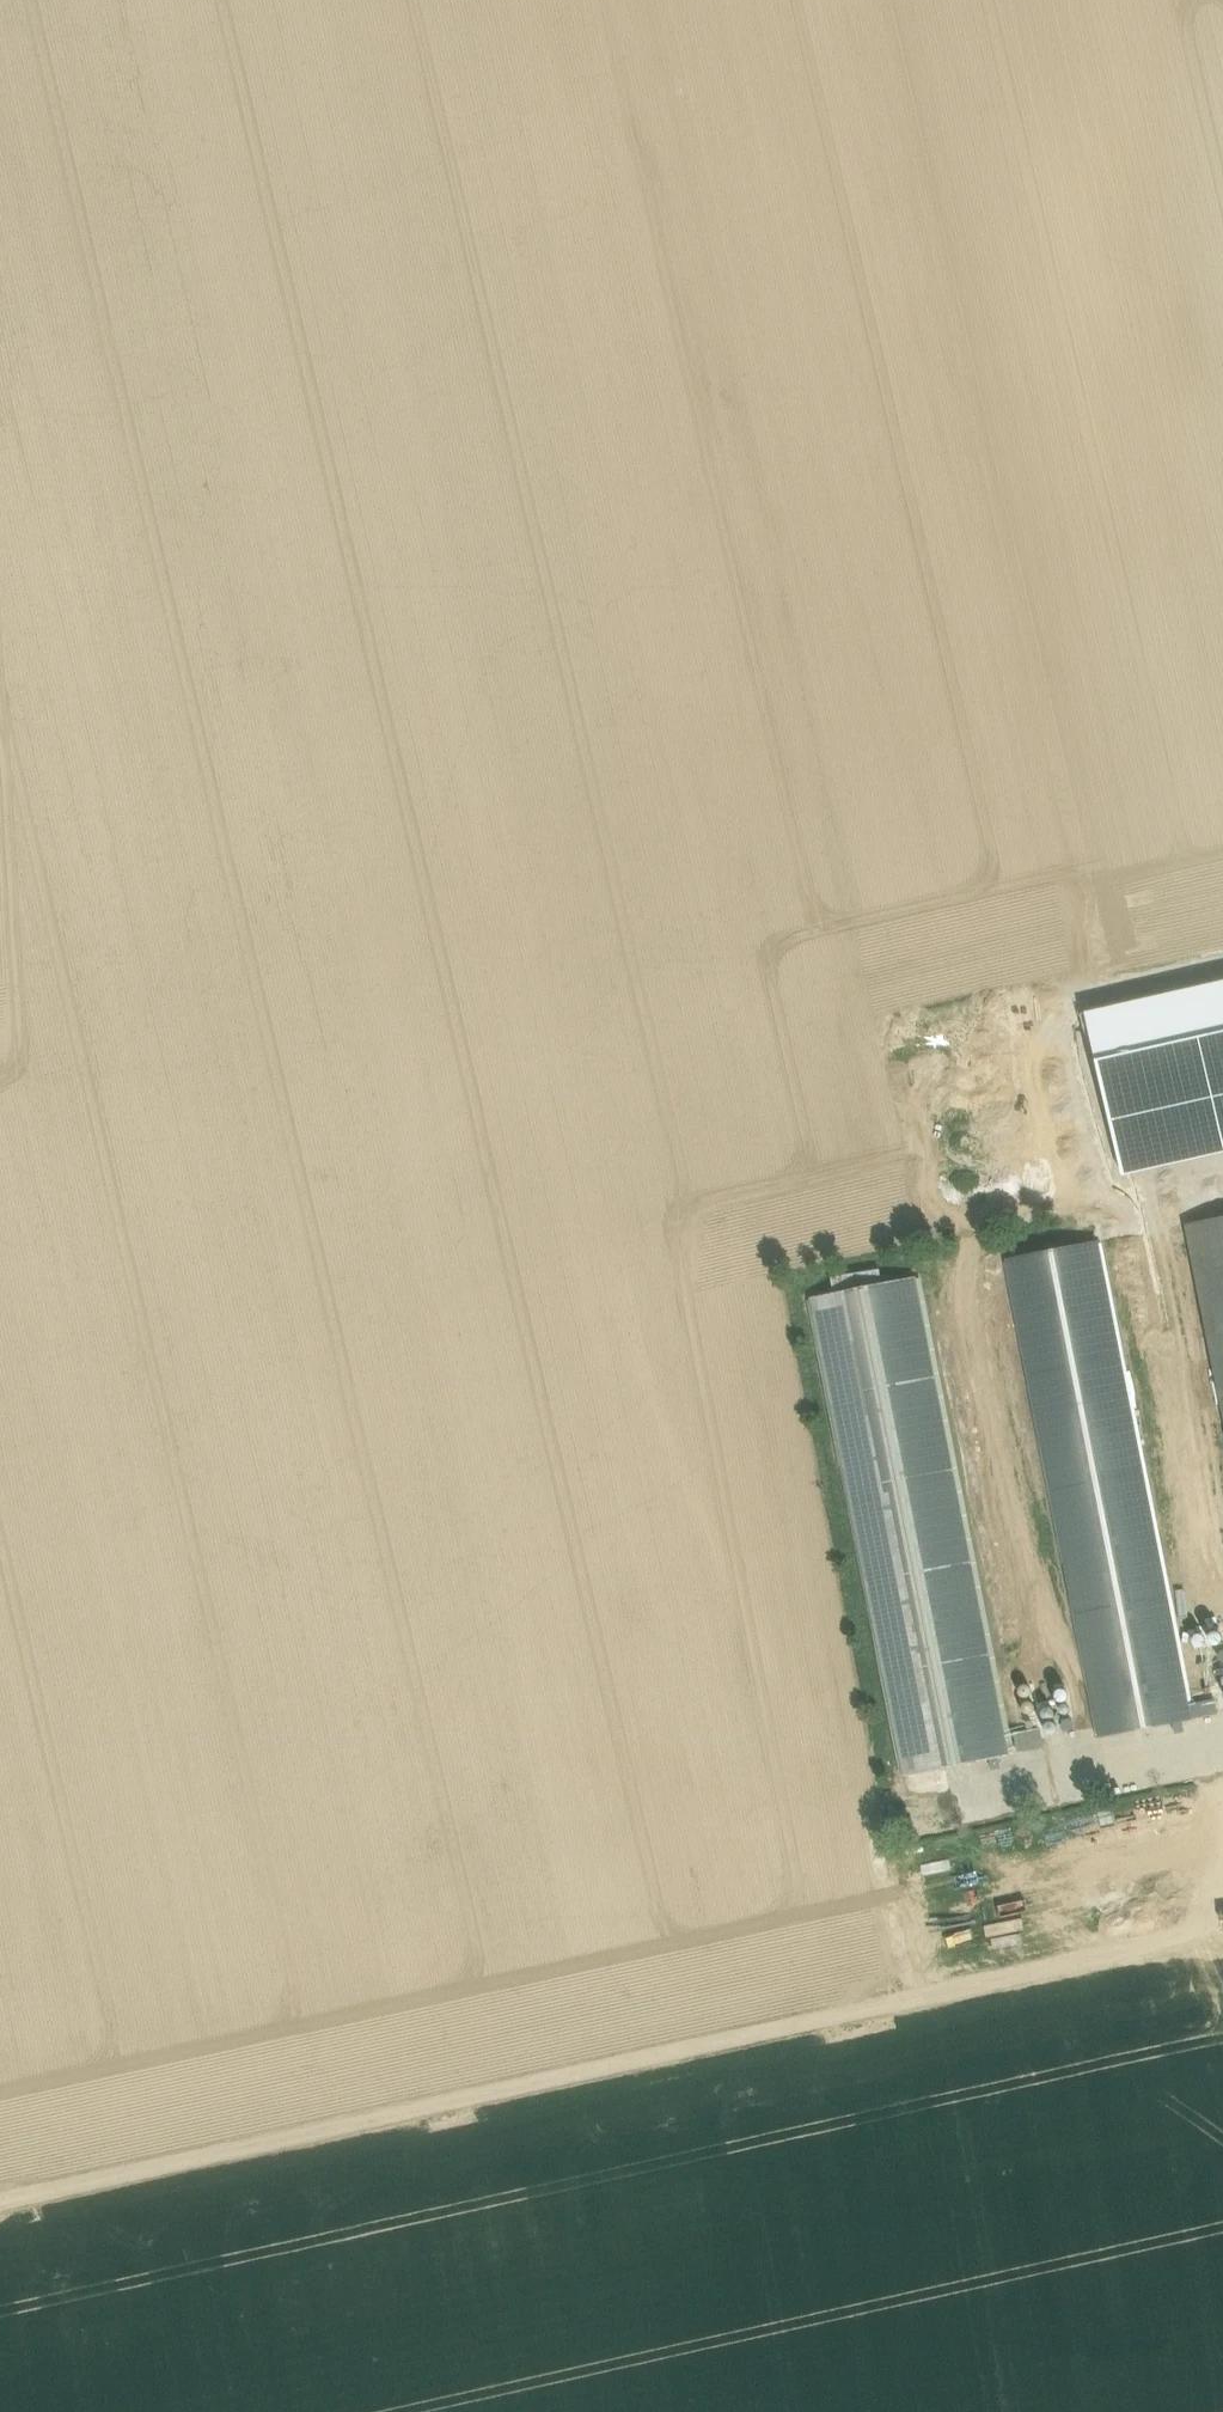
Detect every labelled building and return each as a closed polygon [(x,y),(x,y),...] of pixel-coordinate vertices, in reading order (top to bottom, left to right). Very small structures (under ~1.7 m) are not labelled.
[(1191,1225),(1222,1387),(1222,1219),(1191,1225)] [(1098,1243),(1008,1261),(1102,1737),(1218,1714),(1215,1700),(1188,1706),(1098,1243)] [(915,1279),(813,1299),(906,1776),(1008,1756),(915,1279)] [(1019,1732),(1022,1749),(1046,1744),(1043,1727),(1019,1732)]
